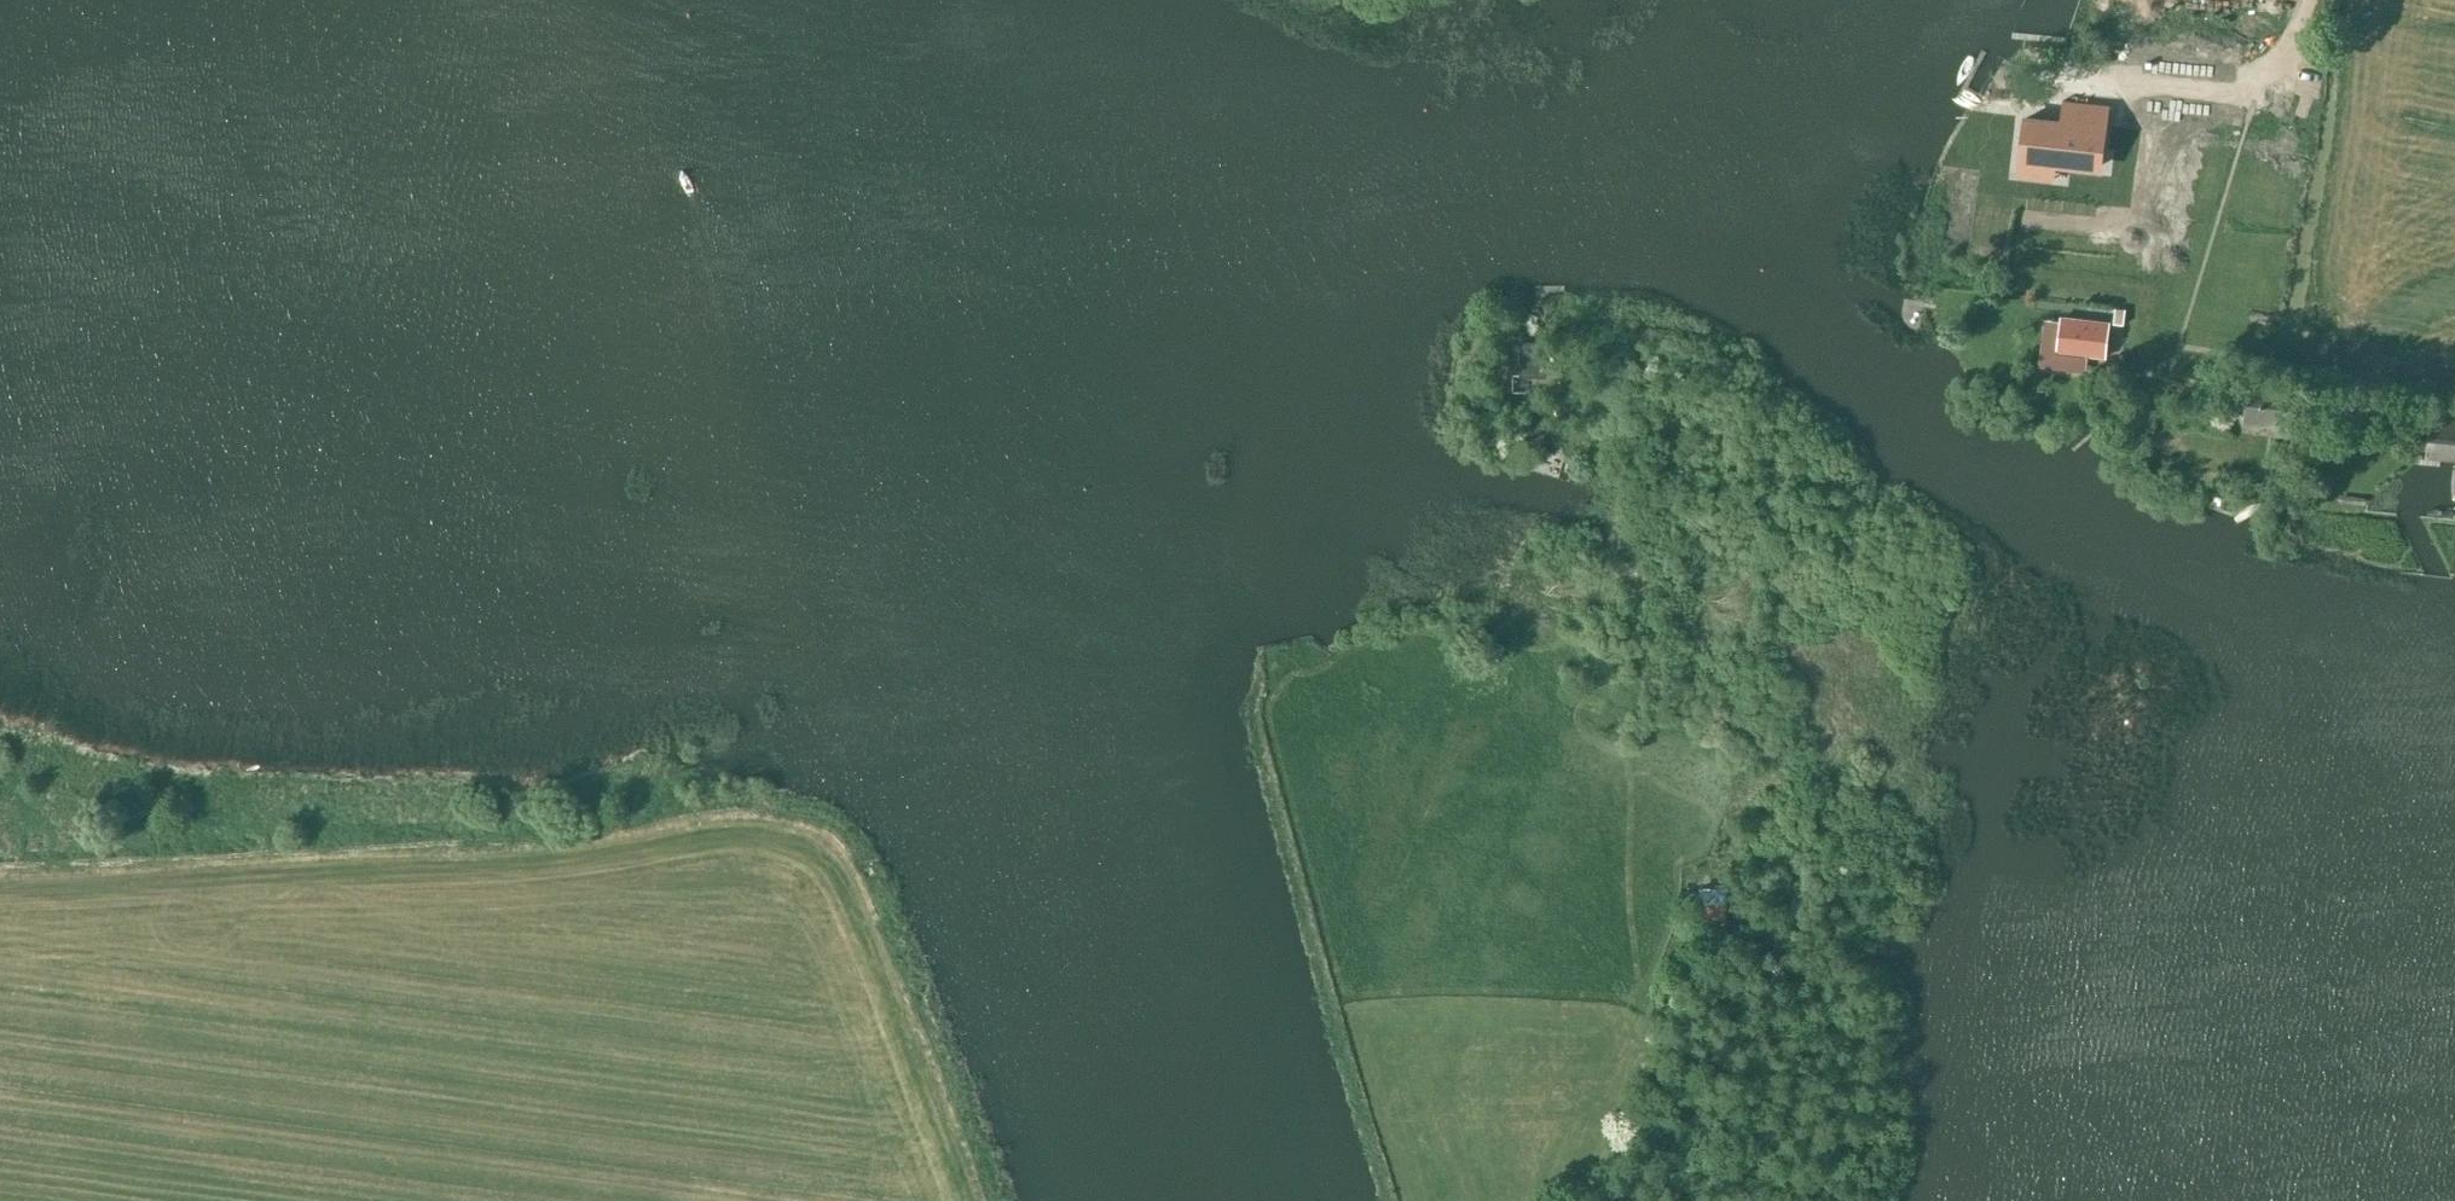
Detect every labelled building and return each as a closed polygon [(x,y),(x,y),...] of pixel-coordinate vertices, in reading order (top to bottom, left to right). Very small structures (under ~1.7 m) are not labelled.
[(2257,3),(2255,13),(2279,17),(2282,2),(2274,0),(2258,0),(2257,3)] [(2098,123),(2019,114),(2019,116),(2029,117),(2024,158),(2022,175),(2024,176),(2026,158),(2087,165),(2090,144),(2096,145),(2097,135),(2091,135),(2092,124),(2098,125),(2098,123)] [(2057,351),(2105,357),(2109,323),(2061,317),(2057,351)] [(1546,379),(1547,366),(1539,366),(1540,344),(1519,342),(1517,378),(1546,379)] [(2296,390),(2248,385),(2244,419),(2277,423),(2276,435),(2290,437),(2291,425),(2292,425),(2296,390)] [(2454,456),(2454,423),(2431,421),(2428,454),(2454,456)] [(1582,700),(1577,712),(1597,722),(1603,710),(1582,700)] [(1708,936),(1725,936),(1724,890),(1699,891),(1699,920),(1708,919),(1708,936)]
